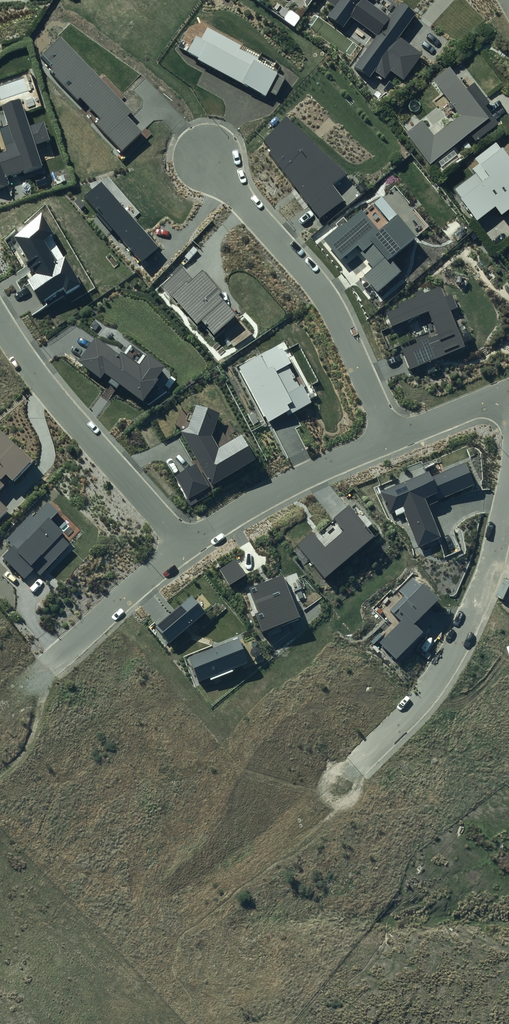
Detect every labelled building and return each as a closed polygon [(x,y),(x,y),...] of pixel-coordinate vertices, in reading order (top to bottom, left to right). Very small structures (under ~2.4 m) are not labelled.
[(300,8),(305,0),(297,0),(300,8)] [(256,53),(203,28),(197,39),(185,33),(174,54),(263,97),(275,71),(252,60),(256,53)] [(152,130),(55,29),(30,52),(44,67),(38,72),(68,104),(75,98),(98,121),(89,129),(120,161),(152,130)] [(420,123),(405,135),(430,166),(466,137),(473,146),(497,127),(481,107),(486,103),(470,84),(463,90),(447,69),(431,82),(460,118),(433,140),(420,123)] [(3,188),(0,179),(38,167),(31,147),(45,143),(37,119),(23,124),(13,94),(0,98),(0,124),(10,154),(0,157),(0,189),(3,188)] [(477,162),(490,176),(458,205),(476,225),(492,212),(499,220),(508,212),(508,166),(493,148),(477,162)] [(165,252),(101,179),(78,199),(142,272),(165,252)] [(371,230),(353,210),(317,240),(336,262),(349,251),(372,278),(364,284),(374,296),(400,275),(388,260),(411,240),(389,214),(371,230)] [(32,211),(0,243),(0,251),(36,311),(77,286),(32,211)] [(189,277),(183,270),(158,291),(195,333),(201,327),(212,339),(231,323),(213,303),(221,295),(198,269),(189,277)] [(438,290),(382,313),(391,334),(421,323),(427,339),(393,353),(403,378),(463,353),(438,290)] [(89,338),(72,364),(139,408),(164,370),(125,344),(112,354),(89,338)] [(318,411),(284,347),(239,371),(273,435),(318,411)] [(217,415),(194,406),(181,438),(199,469),(178,482),(190,503),(253,466),(237,438),(218,449),(210,435),(217,415)] [(0,436),(0,493),(29,464),(0,436)] [(427,476),(377,499),(391,531),(403,525),(418,557),(443,546),(427,511),(473,490),(463,470),(431,485),(427,476)] [(45,503),(0,548),(0,563),(19,582),(32,570),(40,578),(80,537),(45,503)] [(312,535),(296,549),(325,584),(378,541),(350,507),(329,524),(338,535),(323,548),(312,535)] [(287,579),(246,594),(262,639),(303,624),(287,579)] [(192,599),(150,633),(167,654),(210,620),(192,599)] [(254,670),(240,636),(183,660),(198,694),(254,670)]
